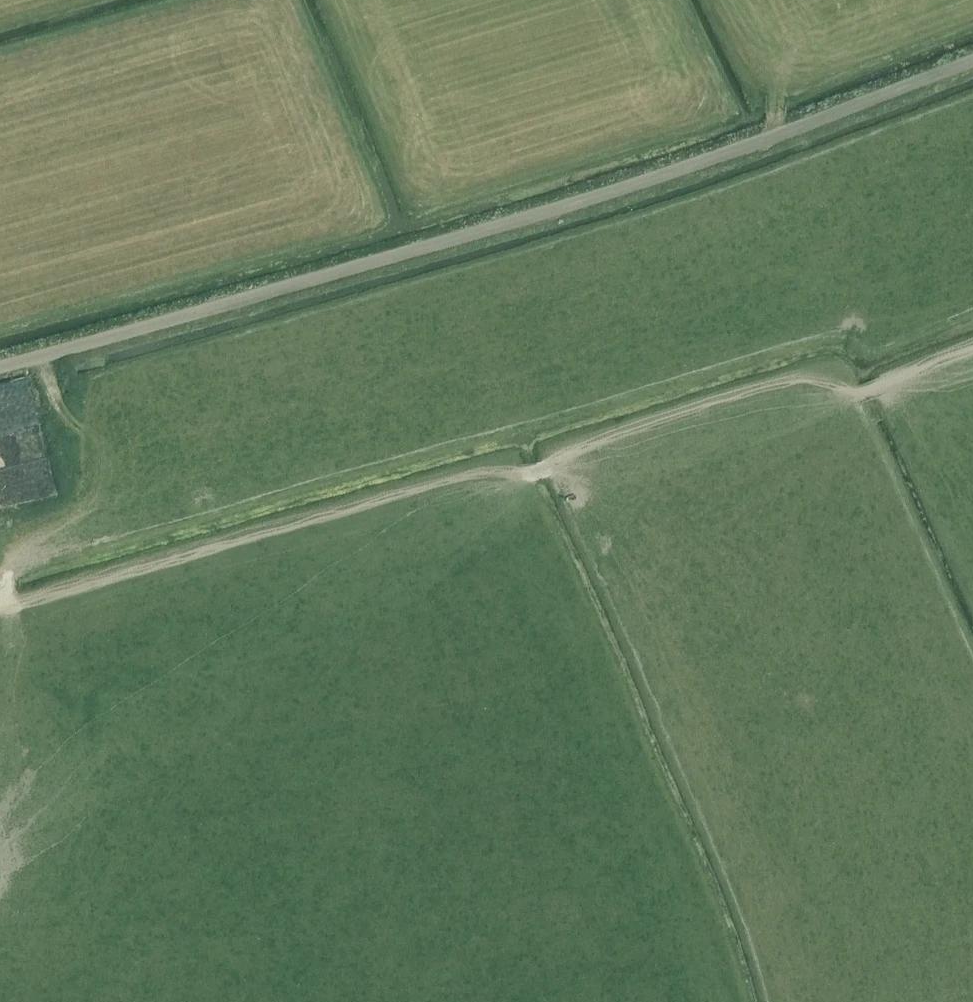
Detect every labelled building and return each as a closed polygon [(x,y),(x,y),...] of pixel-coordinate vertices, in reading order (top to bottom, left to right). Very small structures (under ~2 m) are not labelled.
[(29,457),(30,461),(38,459),(33,441),(24,400),(2,405),(5,414),(0,415),(0,464),(29,457)]
